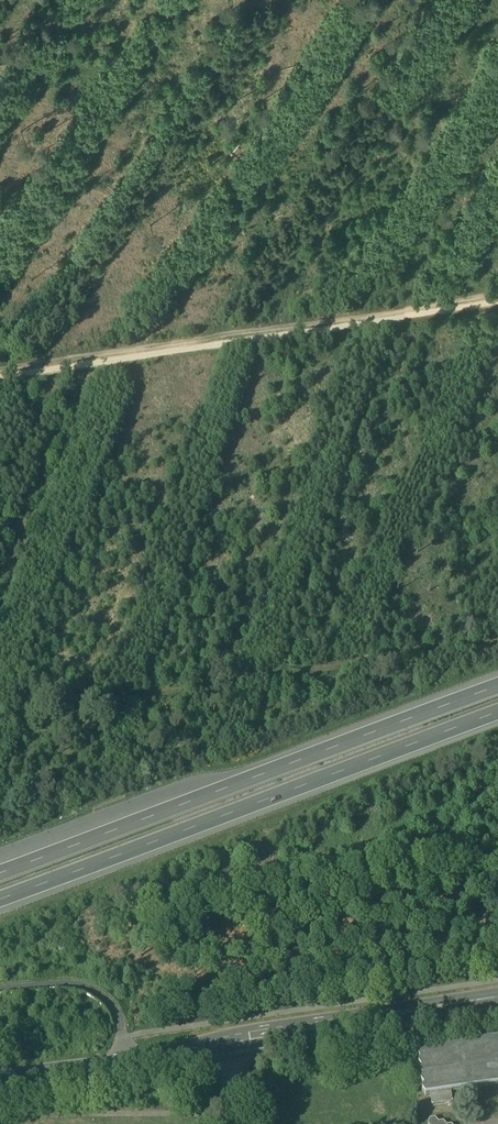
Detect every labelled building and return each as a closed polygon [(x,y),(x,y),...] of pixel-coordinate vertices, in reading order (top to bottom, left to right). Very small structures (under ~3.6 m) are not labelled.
[(425,1096),(431,1095),(432,1105),(452,1102),(451,1092),(497,1085),(497,1040),(419,1052),(417,1057),(420,1061),(418,1065),(421,1069),(419,1074),(422,1078),(421,1083),(424,1087),(422,1091),(425,1096)]
